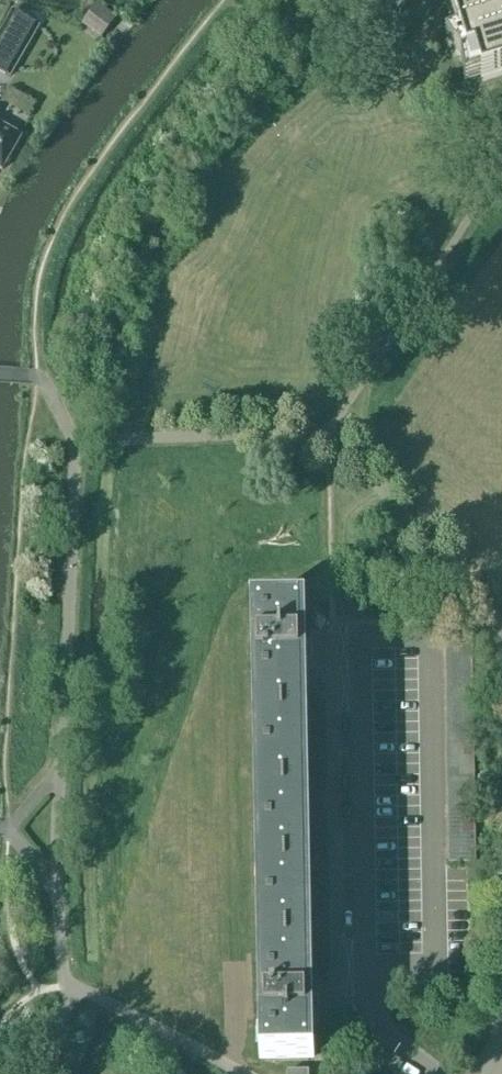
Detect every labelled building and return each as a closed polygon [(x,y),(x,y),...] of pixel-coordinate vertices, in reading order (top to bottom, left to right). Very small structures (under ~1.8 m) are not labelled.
[(466,56),(462,57),(462,59),(475,56),(482,78),(501,72),(501,0),(449,0),(466,56)] [(97,4),(82,24),(102,39),(116,19),(97,4)] [(22,137),(0,125),(0,170),(2,171),(22,137)] [(304,648),(304,613),(258,613),(265,1066),(306,1066),(304,1031),(317,1031),(317,1002),(304,1002),(304,677),(317,677),(317,648),(304,648)]
